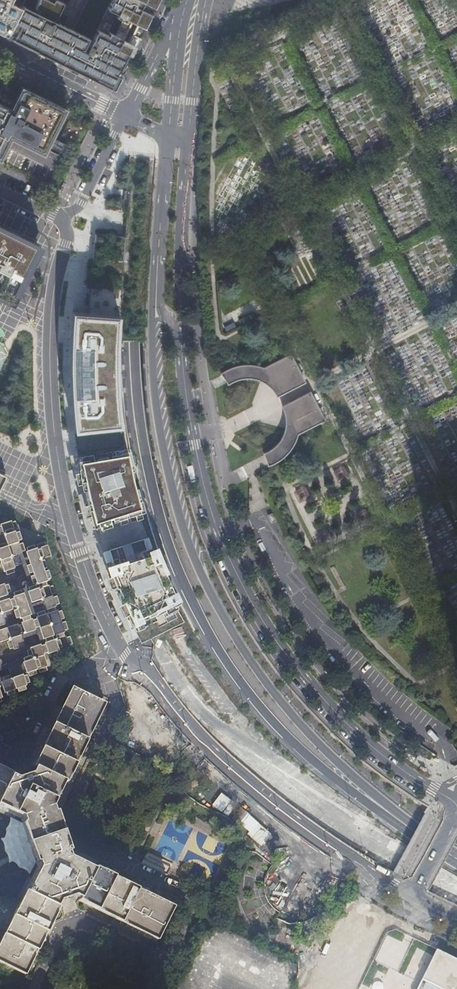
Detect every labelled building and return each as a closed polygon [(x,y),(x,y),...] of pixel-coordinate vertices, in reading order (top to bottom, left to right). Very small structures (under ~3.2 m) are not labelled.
[(12,26),(23,5),(25,0),(0,0),(0,21),(12,26)] [(153,0),(87,0),(73,28),(72,27),(70,31),(63,27),(68,16),(64,14),(61,20),(56,17),(63,2),(58,0),(53,0),(52,1),(50,0),(37,0),(35,8),(37,9),(36,13),(26,8),(23,6),(24,5),(23,5),(12,26),(17,29),(12,39),(113,88),(121,72),(118,71),(153,0)] [(49,145),(67,109),(21,87),(10,108),(1,104),(1,103),(0,102),(0,160),(11,138),(44,154),(49,145)] [(21,306),(40,254),(0,239),(0,298),(21,306)] [(103,289),(91,289),(90,314),(120,315),(121,290),(103,289)] [(74,422),(121,417),(119,399),(118,386),(118,372),(118,341),(119,328),(120,315),(90,314),(73,312),(71,329),(70,349),(70,368),(71,383),(72,398),(72,410),(74,422)] [(224,380),(228,386),(234,383),(241,381),(248,380),(253,381),(260,382),(265,384),(269,386),(273,391),(278,397),(285,393),(306,383),(291,354),(265,367),(254,365),(247,365),(238,366),(229,369),(221,374),(224,380)] [(325,421),(311,393),(289,404),(282,408),(285,414),(286,420),(286,425),(285,430),(283,436),(280,442),(276,447),(271,450),(268,452),(264,454),(268,467),(276,464),(282,460),(288,455),(292,450),(295,444),(297,439),(298,436),(325,421)] [(95,528),(140,514),(133,487),(127,460),(81,468),(82,473),(85,487),(89,506),(95,528)] [(3,573),(5,572),(6,576),(13,573),(12,570),(14,569),(14,568),(17,566),(15,559),(11,561),(11,559),(21,555),(21,554),(24,552),(23,550),(21,544),(18,545),(17,542),(20,541),(18,533),(17,533),(14,535),(13,531),(16,530),(17,530),(14,523),(14,522),(13,523),(10,524),(10,522),(0,525),(0,566),(3,573)] [(142,541),(108,552),(114,572),(110,573),(133,626),(174,605),(164,582),(155,559),(149,561),(142,541)] [(50,557),(46,546),(45,546),(44,544),(43,543),(36,545),(37,546),(37,549),(34,550),(33,547),(33,546),(25,549),(25,550),(27,553),(24,553),(29,566),(25,567),(28,575),(31,573),(32,577),(29,578),(32,586),(35,584),(36,586),(38,585),(39,589),(36,590),(35,587),(27,589),(28,592),(27,593),(30,604),(41,600),(45,612),(46,611),(47,615),(44,616),(43,612),(36,614),(37,618),(35,619),(36,621),(32,622),(31,620),(30,620),(29,617),(30,617),(23,594),(21,595),(20,592),(12,594),(13,598),(11,598),(12,600),(8,602),(8,600),(0,602),(0,627),(4,625),(1,614),(11,610),(11,609),(14,608),(16,611),(12,612),(15,620),(18,619),(19,621),(21,620),(22,623),(20,624),(21,626),(17,627),(17,625),(0,631),(0,643),(9,640),(10,641),(7,642),(10,650),(12,649),(13,651),(24,647),(20,635),(23,633),(24,635),(35,631),(35,629),(38,628),(43,641),(45,640),(46,643),(44,644),(44,646),(41,647),(40,645),(29,649),(32,660),(31,660),(30,657),(23,660),(24,663),(22,664),(26,674),(27,674),(28,677),(36,674),(35,671),(38,670),(39,673),(47,671),(47,670),(46,668),(47,667),(45,659),(43,655),(47,654),(48,655),(49,654),(50,657),(58,655),(57,652),(60,651),(61,654),(68,651),(68,648),(69,648),(69,646),(71,645),(72,645),(72,644),(69,637),(66,638),(65,636),(64,637),(63,634),(64,633),(64,632),(67,631),(64,623),(61,624),(60,621),(63,620),(61,612),(58,614),(57,611),(55,612),(54,608),(56,608),(55,606),(59,605),(56,597),(52,598),(51,595),(55,594),(52,586),(49,587),(48,586),(47,586),(45,583),(47,582),(46,581),(50,580),(47,571),(44,573),(43,570),(46,568),(43,561),(40,562),(39,560),(43,559),(50,557)] [(7,585),(4,587),(3,585),(0,586),(0,599),(7,596),(6,595),(9,593),(7,585)] [(7,669),(10,676),(17,674),(20,670),(18,665),(7,669)] [(24,686),(25,686),(22,676),(0,683),(4,694),(6,693),(7,696),(14,694),(13,691),(16,690),(17,693),(25,690),(24,688),(24,687),(24,686)] [(6,930),(0,942),(0,962),(25,974),(58,907),(55,906),(58,901),(73,896),(79,898),(78,900),(120,922),(119,924),(156,942),(175,904),(149,892),(148,894),(71,856),(60,824),(54,809),(67,783),(69,785),(87,747),(85,746),(105,704),(72,687),(51,730),(49,729),(31,766),(35,768),(32,774),(18,779),(12,776),(13,773),(0,767),(0,809),(22,819),(29,843),(37,867),(19,904),(12,900),(10,903),(4,898),(2,901),(0,900),(0,927),(6,930)] [(19,904),(37,867),(29,843),(22,819),(0,809),(0,900),(2,901),(4,898),(10,903),(12,900),(19,904)] [(437,950),(418,988),(456,988),(456,960),(437,950)]
